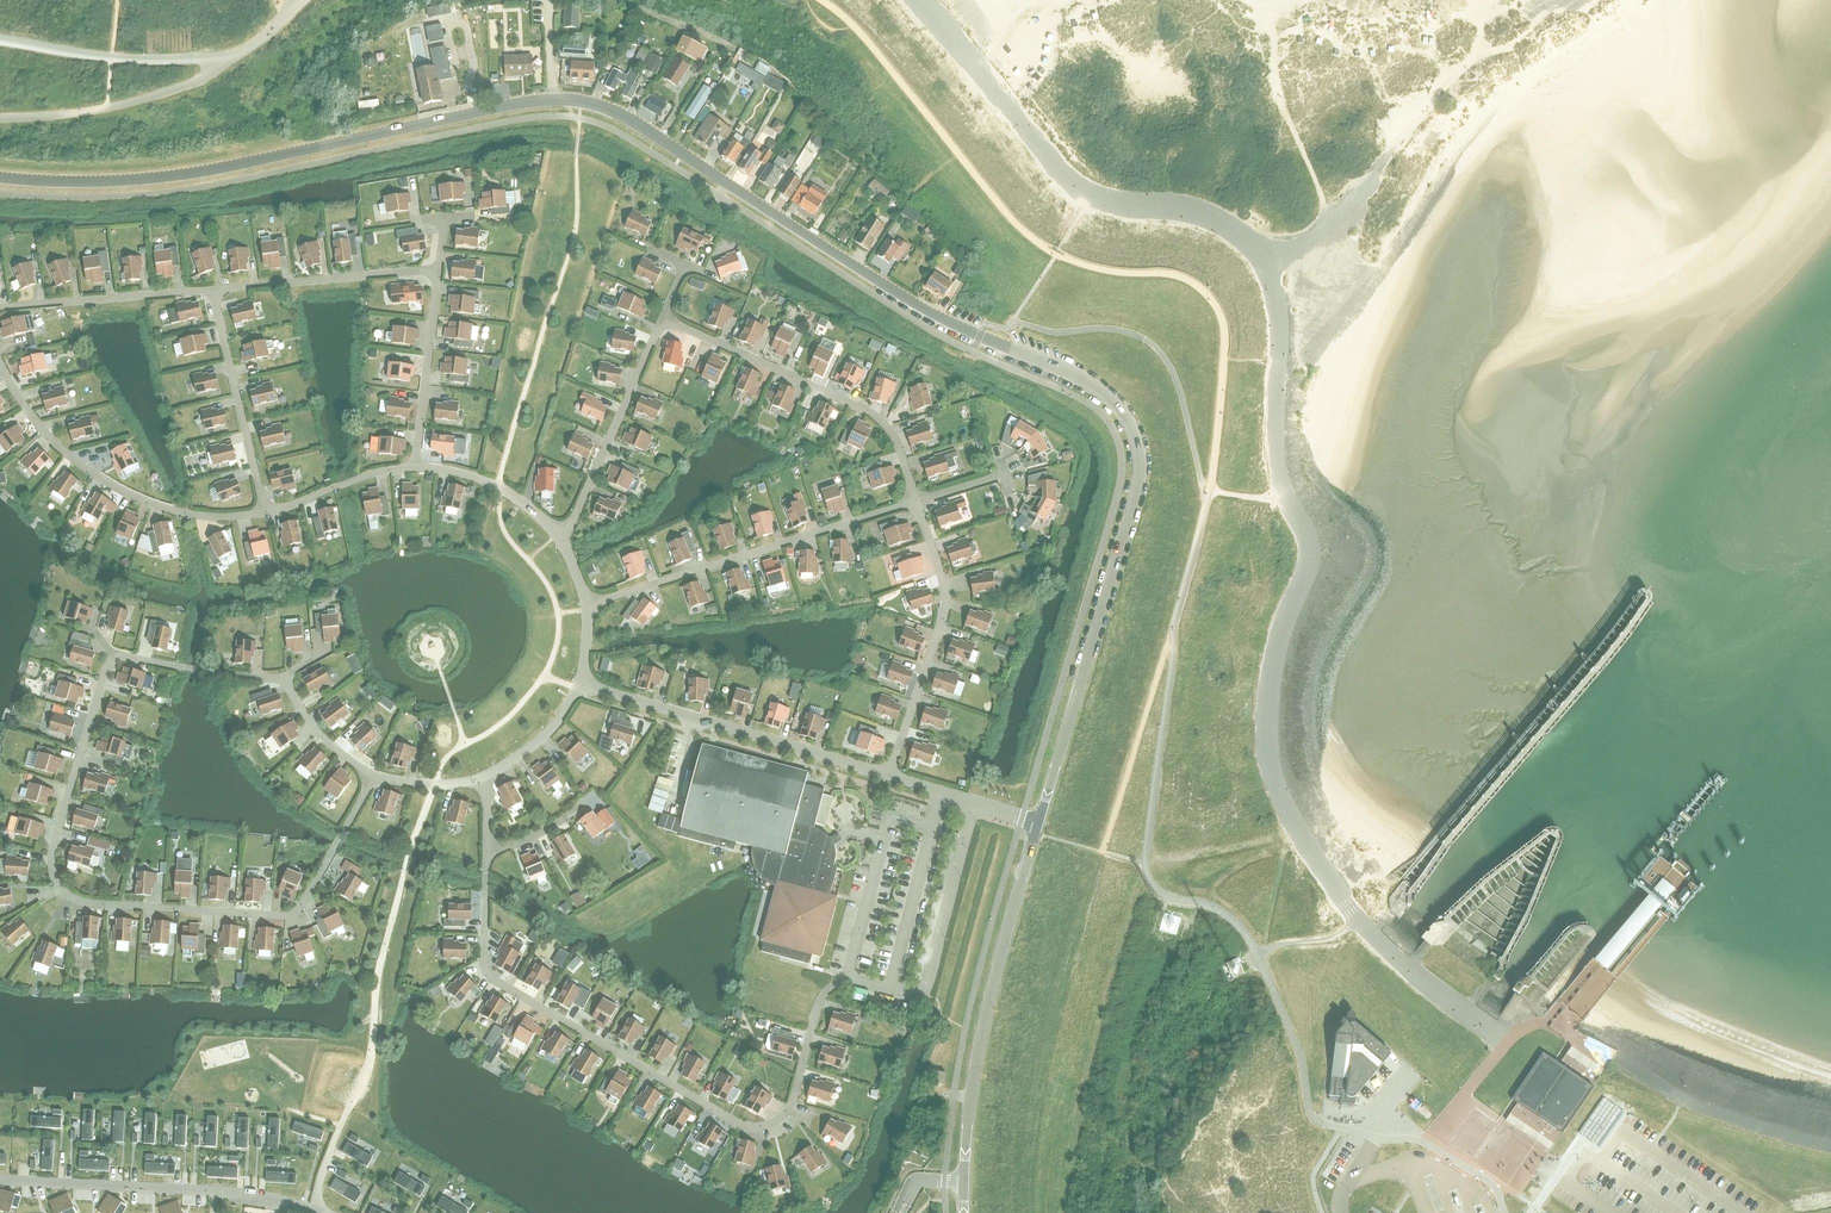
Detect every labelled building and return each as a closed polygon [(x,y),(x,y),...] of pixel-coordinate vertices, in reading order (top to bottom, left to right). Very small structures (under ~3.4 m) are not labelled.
[(434,7),(427,8),(429,18),(436,16),(434,7)] [(564,7),(563,28),(577,28),(578,8),(564,7)] [(440,25),(426,27),(429,43),(443,40),(440,25)] [(641,34),(638,41),(644,44),(648,37),(641,34)] [(682,37),(675,51),(676,52),(693,60),(699,63),(706,49),(700,46),(683,38),(682,37)] [(563,46),(563,55),(585,57),(586,48),(563,46)] [(434,67),(417,71),(420,83),(424,104),(442,101),(438,81),(451,79),(445,47),(431,50),(434,67)] [(641,47),(635,57),(643,62),(649,51),(641,47)] [(609,50),(607,58),(614,60),(616,52),(609,50)] [(366,54),(363,58),(364,63),(368,66),(373,65),(376,61),(375,56),(371,53),(366,54)] [(647,71),(656,75),(663,60),(650,53),(643,66),(648,68),(647,71)] [(520,75),(532,75),(531,56),(504,57),(505,77),(520,77),(520,75)] [(677,59),(664,78),(676,86),(689,66),(677,59)] [(721,60),(718,65),(724,69),(727,64),(721,60)] [(759,62),(754,70),(765,76),(770,68),(759,62)] [(572,63),(571,80),(592,82),(593,65),(572,63)] [(740,63),(736,71),(743,75),(748,67),(740,63)] [(623,83),(623,82),(627,76),(614,69),(605,87),(614,91),(619,81),(623,83)] [(627,84),(622,95),(631,100),(638,86),(633,83),(638,75),(630,70),(627,76),(623,82),(627,84)] [(758,73),(750,88),(757,92),(765,77),(758,73)] [(775,79),(770,89),(777,93),(783,83),(775,79)] [(703,85),(685,115),(694,120),(712,91),(703,85)] [(651,96),(644,108),(659,117),(665,105),(651,96)] [(705,107),(697,119),(702,123),(710,111),(705,107)] [(724,141),(731,130),(710,116),(694,140),(710,150),(718,137),(724,141)] [(731,141),(721,157),(733,165),(734,162),(740,165),(750,148),(751,145),(743,139),(736,134),(731,141)] [(816,135),(811,142),(821,149),(826,141),(816,135)] [(770,139),(766,146),(773,150),(777,143),(770,139)] [(750,148),(740,165),(738,168),(749,175),(757,161),(765,166),(772,154),(765,149),(761,155),(750,148)] [(795,158),(789,154),(785,161),(778,156),(772,166),(769,164),(758,181),(770,189),(781,172),(779,171),(782,165),(788,168),(795,158)] [(472,169),(464,170),(464,177),(472,176),(472,169)] [(790,175),(778,194),(788,200),(800,181),(790,175)] [(406,179),(399,180),(400,188),(407,186),(406,179)] [(877,182),(871,189),(882,199),(888,192),(877,182)] [(466,193),(465,184),(439,186),(441,202),(463,200),(462,193),(466,193)] [(813,185),(809,190),(801,185),(791,201),(814,216),(827,194),(813,185)] [(506,206),(505,192),(482,194),(483,200),(479,201),(480,210),(494,209),(494,216),(510,214),(509,206),(506,206)] [(410,194),(384,198),(385,204),(379,205),(380,214),(386,213),(387,214),(408,210),(407,204),(411,203),(410,194)] [(891,194),(888,198),(894,203),(897,199),(891,194)] [(905,206),(901,214),(908,218),(913,211),(905,206)] [(632,210),(625,228),(645,237),(651,223),(639,218),(641,214),(632,210)] [(883,226),(870,218),(854,242),(868,251),(883,226)] [(413,228),(396,231),(397,241),(402,240),(404,254),(426,250),(423,235),(418,236),(417,229),(413,230),(413,228)] [(455,245),(477,248),(479,229),(470,228),(470,232),(457,231),(455,245)] [(325,229),(317,230),(318,237),(326,236),(325,229)] [(704,235),(702,238),(683,229),(675,246),(683,250),(685,246),(697,252),(702,241),(708,244),(711,238),(704,235)] [(333,233),(334,242),(337,264),(351,262),(350,253),(357,252),(355,234),(347,235),(347,231),(333,233)] [(841,232),(836,238),(843,243),(847,236),(841,232)] [(372,235),(365,236),(367,245),(374,244),(372,235)] [(270,237),(262,238),(262,244),(261,244),(264,266),(271,265),(271,269),(280,268),(278,254),(286,253),(283,238),(275,239),(276,242),(271,243),(270,237)] [(898,262),(908,246),(898,240),(895,245),(887,240),(877,257),(888,264),(892,258),(898,262)] [(301,263),(303,270),(321,264),(316,252),(320,250),(317,242),(299,248),(304,262),(301,263)] [(164,252),(163,245),(155,247),(156,253),(154,253),(158,275),(164,274),(164,278),(174,276),(172,263),(179,262),(177,247),(168,248),(169,251),(164,252)] [(210,248),(192,254),(200,275),(214,270),(209,258),(214,256),(210,248)] [(248,248),(229,251),(232,273),(247,271),(245,258),(249,257),(248,248)] [(110,272),(107,251),(98,253),(98,257),(84,259),(87,281),(93,280),(93,284),(103,283),(101,273),(109,272),(110,272)] [(39,252),(32,253),(33,261),(40,260),(39,252)] [(727,259),(715,263),(720,277),(741,270),(741,271),(747,269),(742,257),(741,257),(739,252),(735,254),(735,252),(726,255),(727,259)] [(140,280),(139,267),(143,266),(142,257),(123,260),(125,274),(121,275),(122,281),(122,282),(140,280)] [(643,258),(635,276),(655,284),(661,271),(649,266),(651,262),(643,258)] [(49,266),(57,287),(71,281),(66,269),(70,268),(67,259),(49,266)] [(451,278),(473,280),(475,261),(466,260),(466,264),(453,263),(451,278)] [(13,269),(22,290),(35,284),(31,272),(35,271),(31,262),(13,269)] [(957,265),(952,273),(957,276),(962,268),(958,266),(957,265)] [(943,299),(952,285),(934,273),(925,287),(943,299)] [(512,280),(506,285),(509,289),(515,285),(512,280)] [(697,281),(694,288),(702,291),(705,284),(697,281)] [(422,301),(421,287),(414,287),(414,283),(390,285),(392,304),(422,301)] [(452,306),(451,312),(473,315),(473,313),(480,314),(481,306),(474,305),(475,300),(478,301),(479,292),(464,291),(463,298),(449,296),(448,305),(452,306)] [(641,308),(644,302),(624,294),(620,303),(604,296),(600,306),(611,311),(617,308),(641,318),(645,310),(641,308)] [(779,296),(776,302),(783,305),(785,299),(779,296)] [(231,310),(235,328),(243,326),(242,323),(256,320),(252,301),(243,303),(244,307),(231,310)] [(177,308),(168,311),(171,324),(180,322),(201,317),(198,303),(186,306),(185,302),(176,304),(177,308)] [(730,320),(734,311),(716,305),(708,325),(722,330),(726,318),(730,320)] [(4,329),(0,329),(2,338),(35,331),(31,315),(2,322),(4,329)] [(821,318),(818,324),(826,328),(828,321),(821,318)] [(748,321),(739,341),(753,347),(758,335),(762,337),(769,323),(762,320),(759,325),(748,321)] [(445,329),(444,338),(458,340),(457,347),(472,349),(473,340),(476,341),(477,336),(478,328),(472,327),(472,326),(450,323),(449,329),(445,329)] [(419,331),(393,328),(393,334),(386,333),(385,341),(392,342),(392,343),(414,346),(414,339),(418,340),(419,331)] [(796,349),(802,335),(795,331),(794,334),(780,328),(771,348),(777,351),(775,354),(784,358),(789,346),(796,349)] [(615,330),(612,349),(633,352),(636,338),(623,336),(624,331),(615,330)] [(181,341),(184,356),(206,351),(204,345),(208,344),(206,335),(181,341)] [(818,347),(809,367),(815,370),(814,373),(822,377),(829,362),(833,354),(832,353),(836,345),(823,339),(819,348),(818,347)] [(872,339),(868,347),(879,351),(882,344),(872,339)] [(241,353),(243,362),(244,362),(269,357),(267,350),(273,349),(272,341),(265,343),(265,341),(243,346),(245,353),(241,353)] [(667,342),(663,362),(662,363),(681,368),(683,359),(679,358),(682,346),(667,342)] [(887,344),(885,350),(893,353),(895,348),(893,347),(887,344)] [(369,350),(368,357),(376,358),(377,351),(369,350)] [(22,376),(47,370),(46,366),(53,365),(51,354),(44,356),(43,355),(22,360),(23,366),(20,367),(22,376)] [(725,364),(721,362),(719,361),(721,358),(712,354),(702,378),(716,384),(725,364)] [(446,358),(445,362),(445,365),(441,364),(440,373),(454,375),(453,382),(468,384),(469,376),(466,375),(468,361),(446,358)] [(414,376),(415,367),(389,363),(387,379),(409,382),(410,375),(414,376)] [(597,381),(619,385),(621,370),(609,368),(609,364),(600,363),(597,381)] [(864,372),(846,364),(837,384),(851,390),(856,379),(860,380),(864,372)] [(742,367),(742,368),(739,374),(742,376),(736,389),(754,397),(754,396),(757,389),(753,387),(759,375),(742,367)] [(202,373),(193,375),(197,394),(219,389),(215,374),(203,377),(202,373)] [(870,392),(868,399),(886,404),(889,392),(893,393),(895,384),(877,379),(873,393),(870,392)] [(250,392),(254,406),(275,401),(271,383),(262,385),(263,389),(250,392)] [(912,393),(909,394),(912,402),(910,403),(913,411),(931,405),(925,384),(911,389),(912,393)] [(772,405),(790,413),(793,405),(789,403),(795,392),(781,385),(772,405)] [(55,393),(43,396),(46,410),(68,405),(63,386),(54,389),(55,393)] [(369,387),(365,391),(369,397),(374,393),(369,387)] [(767,390),(764,397),(771,400),(775,393),(767,390)] [(586,402),(581,413),(601,422),(607,408),(595,403),(597,399),(583,393),(580,400),(586,402)] [(409,419),(410,404),(398,402),(398,398),(389,397),(387,416),(409,419)] [(635,412),(655,421),(663,403),(654,399),(653,403),(641,398),(635,412)] [(456,421),(459,403),(449,401),(449,406),(436,404),(435,419),(456,421)] [(810,413),(806,421),(824,429),(833,409),(819,403),(814,414),(810,413)] [(800,408),(797,415),(803,417),(806,410),(800,408)] [(210,409),(201,411),(206,429),(227,424),(224,410),(211,413),(210,409)] [(72,440),(94,435),(91,422),(89,416),(80,419),(81,423),(69,426),(72,440)] [(1006,424),(1001,443),(1009,448),(1013,440),(1015,442),(1019,436),(1028,442),(1037,432),(1019,422),(1010,417),(1006,424)] [(848,444),(861,451),(871,431),(865,428),(866,424),(858,421),(852,433),(846,430),(839,444),(847,447),(848,444)] [(906,433),(911,447),(932,440),(926,422),(917,425),(918,429),(906,433)] [(260,433),(263,447),(285,442),(280,424),(272,426),(273,430),(260,433)] [(0,429),(0,444),(1,445),(0,446),(0,455),(0,456),(6,452),(6,453),(24,440),(20,435),(23,432),(18,425),(7,433),(3,427),(0,429)] [(645,452),(652,438),(631,429),(629,435),(625,433),(622,442),(645,452)] [(1037,432),(1028,442),(1024,446),(1028,454),(1029,457),(1022,461),(1026,469),(1045,464),(1040,455),(1047,450),(1037,432)] [(582,441),(583,437),(575,433),(567,451),(587,459),(593,446),(582,441)] [(433,436),(431,450),(444,452),(443,456),(452,457),(453,453),(464,455),(466,441),(454,440),(454,438),(433,436)] [(982,436),(975,438),(979,447),(985,445),(982,436)] [(371,437),(369,452),(378,453),(378,454),(400,456),(401,450),(405,450),(406,441),(380,438),(371,437)] [(113,466),(118,474),(135,465),(124,445),(111,452),(117,464),(113,466)] [(229,466),(236,464),(232,446),(220,449),(219,445),(210,447),(214,465),(228,462),(229,466)] [(805,445),(796,449),(797,453),(799,457),(803,456),(808,454),(805,445)] [(27,456),(20,462),(34,475),(49,459),(39,449),(30,459),(27,456)] [(954,450),(943,453),(934,456),(935,460),(923,464),(929,482),(937,480),(936,476),(956,469),(957,467),(954,459),(956,458),(954,450)] [(1072,450),(1062,453),(1064,461),(1074,458),(1072,450)] [(537,456),(534,462),(535,463),(541,465),(543,459),(537,456)] [(878,464),(863,468),(865,476),(868,476),(873,489),(894,483),(892,477),(895,476),(893,467),(880,471),(878,464)] [(610,476),(607,482),(628,491),(628,489),(634,492),(637,485),(631,482),(633,477),(636,479),(640,471),(626,465),(623,471),(610,466),(607,474),(610,476)] [(270,475),(273,489),(286,486),(287,491),(296,489),(291,470),(270,475)] [(539,483),(534,483),(534,492),(540,492),(540,500),(551,500),(551,492),(554,492),(554,470),(539,470),(539,483)] [(1043,499),(1055,503),(1055,482),(1046,482),(1046,472),(1028,477),(1028,486),(1036,486),(1036,489),(1042,489),(1043,499)] [(55,481),(49,488),(65,499),(78,481),(65,473),(58,483),(55,481)] [(224,485),(223,481),(214,484),(222,502),(242,494),(236,480),(224,485)] [(402,484),(402,510),(418,510),(418,487),(412,487),(412,484),(402,484)] [(764,484),(757,486),(759,492),(766,490),(764,484)] [(442,497),(441,506),(446,507),(444,514),(456,517),(457,509),(459,510),(463,488),(449,485),(447,498),(442,497)] [(821,491),(828,512),(834,510),(835,514),(844,511),(836,486),(821,491)] [(369,493),(363,494),(366,516),(368,516),(369,522),(377,521),(376,514),(381,514),(381,517),(390,515),(387,500),(380,501),(377,488),(368,489),(369,493)] [(806,508),(802,500),(799,493),(794,496),(797,502),(785,508),(793,528),(807,522),(802,510),(806,508)] [(86,503),(82,511),(98,520),(109,501),(96,494),(90,505),(86,503)] [(1055,503),(1043,499),(1036,498),(1032,506),(1030,508),(1023,504),(1019,512),(1027,520),(1021,527),(1026,531),(1032,525),(1037,516),(1045,521),(1055,503)] [(614,521),(621,504),(613,500),(611,504),(599,499),(593,512),(614,521)] [(939,527),(960,520),(957,509),(966,506),(963,499),(946,505),(947,509),(935,513),(939,527)] [(1005,507),(993,510),(996,519),(1008,515),(1005,507)] [(314,523),(318,540),(325,538),(324,533),(338,530),(333,508),(318,512),(321,521),(314,523)] [(127,511),(117,534),(131,541),(140,520),(134,518),(135,514),(127,511)] [(770,512),(751,517),(758,538),(772,534),(768,522),(772,520),(770,512)] [(823,516),(818,517),(820,525),(828,522),(826,517),(823,516)] [(281,539),(283,547),(301,543),(296,521),(282,525),(285,537),(281,539)] [(884,533),(889,547),(910,540),(908,534),(911,533),(908,524),(896,528),(893,521),(879,526),(881,534),(884,533)] [(155,535),(149,537),(149,539),(153,554),(160,552),(161,556),(174,553),(172,544),(173,544),(169,530),(173,529),(172,523),(171,522),(153,526),(155,535)] [(731,524),(713,530),(721,551),(734,546),(730,534),(734,532),(731,524)] [(258,534),(257,530),(248,532),(252,546),(245,547),(248,562),(256,560),(256,557),(270,554),(264,532),(258,534)] [(228,537),(225,531),(208,540),(213,548),(206,551),(215,567),(221,563),(219,559),(232,552),(225,539),(228,537)] [(683,539),(669,544),(677,564),(691,559),(687,550),(694,548),(688,531),(681,534),(683,539)] [(148,537),(143,550),(153,554),(149,539),(149,537),(148,537)] [(975,543),(972,542),(968,543),(966,538),(957,541),(959,545),(946,549),(952,567),(961,564),(959,560),(972,556),(976,554),(978,552),(975,543)] [(829,541),(829,542),(830,549),(833,549),(833,563),(852,563),(852,554),(848,554),(848,541),(829,541)] [(1025,542),(1019,544),(1022,552),(1028,550),(1025,542)] [(87,544),(84,550),(92,553),(95,547),(87,544)] [(640,552),(623,559),(631,579),(644,574),(640,562),(644,560),(640,552)] [(795,552),(795,553),(795,559),(799,559),(799,574),(818,574),(818,565),(814,565),(814,552),(795,552)] [(925,566),(922,557),(909,561),(907,555),(892,559),(895,567),(898,566),(899,571),(893,573),(896,581),(902,579),(902,580),(923,573),(921,567),(925,566)] [(127,559),(121,562),(124,568),(131,565),(127,559)] [(784,583),(785,582),(779,561),(773,563),(771,560),(763,562),(770,587),(776,585),(778,591),(786,589),(784,583)] [(862,562),(856,564),(858,571),(864,569),(862,562)] [(592,564),(585,567),(587,575),(595,571),(592,564)] [(218,568),(212,571),(216,579),(222,576),(218,568)] [(722,575),(722,576),(724,582),(728,581),(732,595),(750,589),(748,580),(744,582),(740,569),(722,575)] [(970,579),(972,594),(994,591),(992,572),(983,573),(983,577),(970,579)] [(691,608),(709,602),(706,593),(702,595),(698,582),(684,587),(691,608)] [(933,604),(929,590),(916,594),(915,589),(906,592),(912,610),(920,608),(923,607),(924,607),(933,604)] [(654,617),(658,611),(659,611),(644,600),(638,607),(632,603),(622,617),(628,621),(631,617),(643,626),(651,614),(654,617)] [(91,619),(93,610),(69,602),(64,617),(85,624),(87,618),(91,619)] [(717,603),(706,607),(708,614),(719,610),(717,603)] [(112,617),(108,629),(122,634),(129,613),(110,607),(108,616),(112,617)] [(314,614),(316,630),(323,629),(324,643),(334,642),(333,638),(340,637),(337,615),(336,615),(336,609),(327,610),(328,616),(323,617),(323,614),(314,614)] [(985,632),(992,615),(983,611),(982,616),(970,611),(965,625),(985,632)] [(151,620),(147,637),(154,639),(152,648),(166,651),(171,630),(157,627),(158,622),(151,620)] [(285,628),(287,650),(294,649),(294,653),(303,652),(301,626),(285,628)] [(914,631),(905,627),(899,645),(919,653),(924,639),(912,635),(914,631)] [(71,639),(69,646),(74,647),(70,661),(91,667),(95,653),(89,651),(90,647),(87,646),(88,644),(79,641),(80,637),(72,635),(71,639)] [(1008,636),(1006,644),(1013,646),(1016,639),(1008,636)] [(964,645),(952,640),(947,654),(968,662),(974,644),(966,641),(964,645)] [(256,642),(237,642),(236,664),(251,664),(251,651),(256,651),(256,642)] [(998,645),(996,653),(1006,657),(1008,649),(998,645)] [(602,659),(600,666),(611,668),(612,662),(602,659)] [(899,688),(906,690),(912,672),(900,668),(901,664),(893,662),(887,680),(900,684),(899,688)] [(359,665),(351,669),(354,675),(362,670),(359,665)] [(640,688),(654,692),(658,680),(662,681),(665,673),(646,667),(640,688)] [(150,689),(153,678),(145,675),(145,674),(124,668),(122,674),(119,673),(116,682),(141,689),(142,687),(150,689)] [(324,690),(332,686),(322,669),(303,680),(311,693),(322,686),(324,690)] [(952,695),(959,677),(950,674),(949,678),(937,673),(932,687),(952,695)] [(74,710),(77,703),(78,697),(82,698),(84,689),(71,685),(74,679),(59,674),(56,682),(59,683),(58,688),(52,686),(49,694),(56,696),(55,697),(69,701),(67,708),(74,710)] [(972,675),(969,682),(978,684),(980,678),(972,675)] [(685,694),(685,701),(703,702),(704,689),(708,689),(708,680),(689,680),(689,694),(685,694)] [(737,690),(730,711),(736,713),(735,716),(744,719),(752,694),(737,690)] [(790,690),(788,697),(797,700),(799,693),(790,690)] [(267,691),(251,696),(253,703),(258,702),(262,715),(283,708),(278,694),(269,697),(267,691)] [(896,720),(901,706),(889,702),(890,698),(881,695),(875,713),(896,720)] [(333,731),(334,730),(339,726),(337,723),(348,714),(337,699),(330,705),(332,708),(322,716),(333,731)] [(117,725),(126,728),(131,710),(110,703),(106,718),(118,721),(117,725)] [(765,725),(779,729),(783,717),(787,718),(789,709),(771,704),(765,725)] [(941,730),(948,712),(939,709),(938,713),(926,708),(921,722),(941,730)] [(611,716),(609,723),(614,725),(610,739),(631,745),(635,731),(626,728),(628,721),(616,718),(618,712),(613,710),(611,716)] [(55,712),(50,731),(71,737),(75,723),(62,719),(64,715),(55,712)] [(827,712),(825,720),(832,722),(834,715),(827,712)] [(801,735),(815,740),(818,727),(822,729),(825,720),(807,714),(801,735)] [(421,719),(418,721),(419,722),(423,729),(433,723),(430,717),(429,716),(428,717),(422,720),(421,719)] [(293,721),(272,736),(275,741),(270,745),(274,751),(280,748),(280,749),(299,736),(295,731),(298,729),(293,721)] [(351,741),(361,752),(377,737),(364,723),(357,729),(360,732),(351,741)] [(885,741),(872,737),(875,730),(860,725),(857,733),(854,732),(849,744),(856,747),(856,748),(876,755),(879,749),(882,750),(885,741)] [(127,759),(131,746),(125,744),(125,743),(104,737),(102,743),(99,742),(96,751),(109,754),(107,761),(122,766),(124,758),(127,759)] [(588,753),(572,737),(567,741),(565,739),(558,745),(576,764),(588,753)] [(415,749),(397,744),(391,765),(405,769),(409,757),(413,758),(415,749)] [(914,744),(909,757),(930,765),(936,747),(928,744),(926,748),(914,744)] [(835,852),(834,845),(830,838),(825,834),(820,831),(814,829),(824,790),(805,785),(808,773),(702,745),(690,791),(678,836),(734,851),(736,842),(756,847),(755,855),(756,862),(759,869),(764,875),(769,880),(776,883),(761,941),(763,942),(761,952),(809,965),(812,955),(820,957),(836,897),(830,896),(837,868),(833,867),(835,860),(835,852)] [(53,750),(38,746),(35,754),(38,754),(34,768),(56,775),(57,768),(61,769),(64,761),(51,757),(53,750)] [(326,758),(315,749),(307,758),(303,755),(297,762),(311,775),(326,758)] [(539,763),(531,769),(547,790),(552,786),(555,791),(562,786),(558,781),(559,780),(546,762),(541,766),(539,763)] [(347,774),(340,768),(324,789),(329,793),(326,798),(332,803),(336,798),(337,799),(350,781),(345,777),(347,774)] [(24,773),(22,780),(31,782),(33,776),(24,773)] [(100,778),(88,774),(84,788),(105,794),(108,782),(110,776),(101,773),(100,778)] [(110,776),(108,782),(115,785),(117,778),(110,776)] [(583,782),(577,787),(583,793),(588,788),(583,782)] [(522,802),(511,783),(498,790),(504,801),(501,803),(505,811),(522,802)] [(55,791),(30,784),(28,790),(22,788),(20,796),(26,798),(25,799),(47,805),(49,799),(52,800),(55,791)] [(398,795),(384,791),(381,803),(376,802),(374,811),(392,816),(398,795)] [(298,795),(293,801),(300,806),(305,800),(298,795)] [(469,804),(454,801),(451,813),(447,812),(445,821),(463,826),(469,804)] [(86,813),(77,810),(73,824),(94,830),(98,817),(103,818),(105,811),(88,806),(86,813)] [(592,812),(580,821),(593,839),(608,828),(615,823),(605,808),(595,816),(592,812)] [(20,818),(15,833),(37,840),(39,833),(42,834),(45,826),(20,818)] [(575,854),(564,835),(551,843),(558,854),(554,856),(559,864),(575,854)] [(90,837),(87,845),(102,850),(104,841),(90,837)] [(85,850),(72,847),(68,861),(89,867),(95,849),(86,846),(85,850)] [(530,854),(521,857),(531,881),(536,879),(538,884),(546,881),(544,876),(545,875),(537,855),(531,857),(530,854)] [(7,856),(6,875),(28,877),(29,862),(16,861),(16,857),(7,856)] [(192,861),(178,860),(177,872),(176,872),(175,894),(181,894),(181,898),(190,898),(192,873),(191,873),(192,861)] [(302,876),(288,870),(279,890),(285,893),(283,896),(292,900),(302,876)] [(136,895),(151,896),(152,883),(156,883),(157,874),(138,873),(136,895)] [(339,883),(334,891),(351,901),(362,882),(349,874),(343,886),(339,883)] [(211,878),(210,900),(224,901),(225,888),(230,888),(230,879),(211,878)] [(247,880),(246,902),(260,903),(261,890),(265,890),(266,881),(247,880)] [(115,887),(108,891),(111,896),(118,892),(115,887)] [(13,904),(10,889),(0,891),(0,907),(13,904)] [(570,897),(576,908),(586,903),(580,892),(570,897)] [(471,901),(470,902),(463,902),(463,905),(449,905),(449,919),(444,919),(443,927),(461,927),(461,920),(470,920),(471,901)] [(566,903),(561,906),(564,912),(570,909),(566,903)] [(317,925),(324,939),(332,935),(330,932),(335,930),(338,935),(345,932),(342,926),(343,926),(333,906),(328,909),(326,905),(318,909),(324,922),(317,925)] [(76,926),(75,944),(82,944),(82,948),(97,949),(97,940),(99,918),(84,917),(83,927),(76,926)] [(7,925),(0,931),(13,945),(29,931),(20,920),(10,928),(7,925)] [(112,932),(111,941),(130,942),(132,921),(117,920),(116,932),(112,932)] [(150,935),(150,944),(169,945),(170,923),(155,922),(154,935),(150,935)] [(183,950),(183,956),(191,957),(191,950),(196,950),(196,954),(205,954),(206,939),(198,938),(199,925),(190,924),(190,928),(183,927),(182,950),(183,950)] [(219,939),(218,948),(237,949),(239,927),(224,926),(223,939),(219,939)] [(254,950),(273,952),(274,930),(260,929),(259,942),(254,941),(254,950)] [(299,930),(290,933),(298,957),(304,955),(307,961),(314,958),(312,952),(313,952),(308,937),(315,935),(313,929),(300,933),(299,930)] [(501,954),(495,966),(508,973),(519,954),(524,945),(507,936),(502,944),(498,952),(501,954)] [(444,940),(444,959),(466,959),(466,944),(453,944),(453,940),(444,940)] [(35,952),(32,961),(50,967),(57,947),(43,942),(39,954),(35,952)] [(141,946),(140,957),(150,957),(150,947),(141,946)] [(559,948),(557,953),(566,959),(569,953),(559,948)] [(576,956),(572,960),(577,965),(581,961),(576,956)] [(1236,960),(1226,964),(1229,970),(1239,965),(1236,960)] [(548,982),(553,974),(536,964),(525,983),(538,991),(545,980),(548,982)] [(446,990),(461,1002),(475,985),(464,976),(455,986),(452,983),(446,990)] [(567,983),(556,1002),(569,1009),(572,1003),(575,1004),(582,1009),(591,993),(581,987),(580,990),(567,983)] [(629,983),(626,988),(631,991),(634,986),(629,983)] [(437,984),(428,990),(433,997),(442,991),(437,984)] [(479,1013),(495,1023),(506,1004),(494,996),(487,1007),(483,1005),(479,1013)] [(603,999),(592,1018),(597,1022),(595,1025),(603,1030),(617,1007),(603,999)] [(737,1011),(735,1017),(741,1019),(743,1013),(737,1011)] [(1331,1078),(1328,1100),(1339,1102),(1339,1103),(1354,1104),(1355,1097),(1356,1095),(1377,1070),(1390,1055),(1354,1023),(1354,1020),(1354,1015),(1350,1011),(1346,1016),(1346,1023),(1344,1021),(1340,1025),(1342,1026),(1335,1035),(1331,1078)] [(471,1012),(467,1019),(474,1023),(478,1016),(471,1012)] [(829,1027),(850,1034),(855,1015),(847,1013),(846,1017),(833,1013),(829,1027)] [(864,1014),(862,1020),(872,1024),(875,1018),(864,1014)] [(516,1020),(506,1037),(513,1041),(511,1044),(516,1047),(523,1051),(526,1045),(527,1046),(535,1033),(540,1036),(544,1030),(538,1027),(533,1024),(534,1020),(526,1016),(522,1024),(516,1020)] [(641,1036),(645,1029),(629,1019),(618,1038),(631,1045),(637,1034),(641,1036)] [(495,1025),(485,1042),(492,1047),(498,1036),(502,1029),(495,1025)] [(768,1034),(765,1046),(767,1049),(772,1050),(793,1057),(797,1042),(788,1040),(790,1033),(773,1028),(771,1035),(768,1034)] [(557,1059),(568,1040),(555,1033),(549,1044),(545,1042),(541,1049),(557,1059)] [(649,1056),(662,1064),(668,1052),(672,1055),(676,1047),(660,1037),(649,1056)] [(686,1044),(683,1050),(688,1053),(691,1048),(686,1044)] [(739,1045),(733,1055),(743,1061),(749,1051),(739,1045)] [(835,1051),(823,1047),(818,1061),(839,1068),(845,1050),(836,1047),(835,1051)] [(490,1049),(487,1055),(493,1060),(497,1053),(490,1049)] [(598,1066),(601,1060),(602,1060),(586,1050),(579,1062),(575,1059),(571,1067),(587,1077),(595,1064),(598,1066)] [(1561,1134),(1593,1087),(1576,1076),(1561,1066),(1556,1062),(1543,1053),(1510,1099),(1514,1101),(1520,1105),(1552,1128),(1561,1134)] [(694,1083),(705,1063),(688,1054),(683,1062),(687,1064),(681,1076),(694,1083)] [(887,1057),(885,1066),(892,1068),(895,1060),(887,1057)] [(762,1059),(758,1065),(764,1068),(768,1062),(762,1059)] [(524,1065),(520,1073),(526,1077),(531,1068),(524,1065)] [(611,1095),(608,1101),(615,1105),(618,1100),(619,1100),(631,1081),(625,1078),(627,1075),(619,1070),(612,1082),(606,1078),(598,1091),(605,1096),(607,1093),(611,1095)] [(944,1085),(945,1073),(936,1072),(935,1084),(944,1085)] [(735,1082),(719,1073),(714,1080),(718,1083),(712,1094),(725,1101),(735,1082)] [(824,1085),(812,1081),(808,1095),(828,1102),(834,1084),(826,1081),(824,1085)] [(633,1104),(649,1114),(661,1095),(648,1087),(641,1098),(638,1096),(633,1104)] [(745,1107),(758,1114),(764,1103),(768,1105),(772,1097),(755,1088),(745,1107)] [(664,1122),(680,1132),(691,1113),(678,1105),(672,1116),(668,1114),(664,1122)] [(82,1122),(82,1124),(83,1124),(82,1140),(92,1141),(94,1110),(84,1110),(83,1122),(82,1122)] [(113,1123),(113,1126),(114,1126),(113,1142),(123,1142),(125,1112),(115,1111),(114,1124),(113,1123)] [(144,1126),(144,1128),(145,1128),(144,1144),(154,1144),(156,1114),(146,1113),(145,1126),(144,1126)] [(175,1127),(175,1130),(176,1130),(175,1145),(185,1146),(187,1116),(176,1115),(176,1127),(175,1127)] [(206,1128),(206,1131),(207,1131),(206,1147),(216,1147),(218,1117),(207,1116),(207,1129),(206,1128)] [(31,1117),(31,1127),(61,1129),(61,1118),(46,1117),(43,1117),(31,1117)] [(237,1130),(237,1132),(238,1132),(237,1148),(247,1149),(249,1118),(238,1118),(238,1130),(237,1130)] [(268,1131),(268,1133),(269,1133),(268,1149),(278,1149),(280,1119),(269,1119),(269,1131),(268,1131)] [(842,1144),(851,1127),(844,1123),(841,1126),(830,1120),(823,1133),(842,1144)] [(295,1122),(292,1132),(303,1135),(303,1136),(305,1137),(306,1136),(321,1141),(324,1131),(295,1122)] [(699,1133),(695,1140),(711,1150),(722,1131),(709,1124),(703,1135),(699,1133)] [(359,1139),(352,1135),(349,1140),(356,1144),(359,1139)] [(737,1139),(737,1140),(735,1146),(739,1147),(735,1161),(753,1167),(756,1158),(751,1157),(755,1144),(737,1139)] [(52,1171),(54,1141),(44,1140),(43,1152),(42,1152),(42,1155),(43,1155),(42,1170),(52,1171)] [(646,1141),(642,1147),(648,1150),(651,1144),(646,1141)] [(372,1157),(347,1143),(342,1152),(367,1167),(372,1157)] [(818,1157),(811,1147),(799,1155),(811,1173),(827,1162),(822,1155),(818,1157)] [(848,1154),(843,1162),(848,1165),(853,1158),(848,1154)] [(79,1159),(79,1170),(109,1172),(110,1161),(97,1161),(97,1160),(95,1160),(79,1159)] [(677,1159),(672,1167),(681,1171),(685,1163),(677,1159)] [(145,1163),(145,1174),(175,1175),(175,1165),(163,1164),(161,1163),(161,1164),(145,1163)] [(783,1178),(780,1166),(766,1169),(771,1190),(790,1186),(787,1177),(783,1178)] [(207,1167),(207,1177),(237,1179),(238,1169),(222,1168),(222,1167),(220,1167),(220,1168),(207,1167)] [(347,1174),(340,1170),(337,1175),(344,1179),(347,1174)] [(266,1172),(265,1182),(296,1184),(296,1174),(284,1173),(284,1172),(282,1172),(282,1173),(266,1172)] [(425,1187),(399,1173),(394,1182),(420,1197),(425,1187)] [(427,1184),(430,1179),(423,1175),(420,1180),(427,1184)] [(361,1193),(335,1178),(330,1188),(355,1203),(361,1193)] [(6,1212),(7,1212),(9,1207),(15,1209),(19,1196),(0,1190),(0,1211),(6,1212)] [(49,1202),(54,1212),(60,1212),(61,1212),(75,1212),(76,1212),(68,1194),(49,1202)] [(98,1212),(100,1212),(121,1212),(126,1206),(109,1195),(98,1212)] [(442,1197),(437,1207),(447,1212),(467,1212),(468,1212),(442,1197)] [(470,1209),(473,1204),(465,1200),(462,1205),(470,1209)] [(159,1208),(161,1212),(182,1212),(178,1201),(159,1208)]
